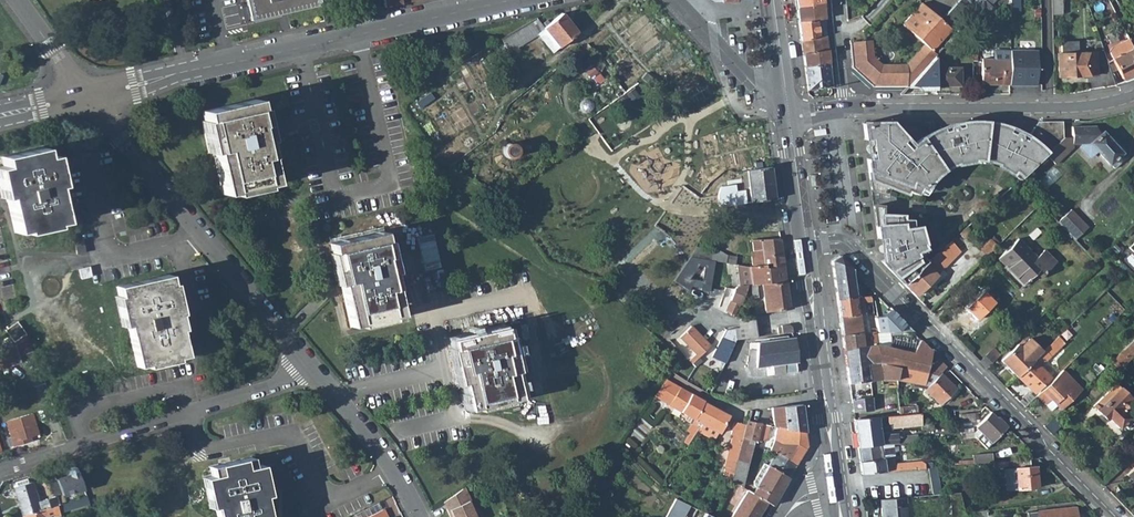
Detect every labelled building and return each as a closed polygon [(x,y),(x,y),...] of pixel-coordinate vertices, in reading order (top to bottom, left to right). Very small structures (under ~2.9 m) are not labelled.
[(318,5),(317,0),(244,0),(249,22),(289,12),(318,5)] [(797,22),(814,20),(814,21),(825,20),(823,0),(794,0),(797,22)] [(870,22),(884,6),(877,0),(875,0),(862,15),(870,22)] [(948,13),(961,26),(973,13),(985,0),(959,0),(948,13)] [(973,13),(983,22),(992,13),(987,8),(994,0),(985,0),(973,13)] [(1061,13),(1060,0),(1052,0),(1052,14),(1061,13)] [(902,23),(924,44),(905,64),(881,68),(873,57),(872,40),(849,41),(853,67),(874,86),(900,86),(907,85),(935,54),(930,49),(949,28),(921,2),(902,23)] [(551,37),(560,48),(578,33),(562,14),(544,28),(551,37)] [(536,18),(481,50),(476,54),(480,58),(502,45),(507,52),(536,34),(538,33),(544,28),(536,18)] [(797,22),(800,40),(826,36),(825,20),(814,21),(814,20),(797,22)] [(538,33),(545,42),(551,37),(544,28),(538,33)] [(614,41),(606,31),(598,38),(606,48),(614,41)] [(802,53),(827,49),(828,49),(826,36),(800,40),(802,53)] [(553,53),(560,48),(551,37),(545,42),(545,43),(553,53)] [(606,48),(598,38),(591,44),(600,57),(609,51),(606,48)] [(1121,78),(1133,71),(1133,49),(1133,46),(1129,38),(1112,46),(1109,51),(1121,78)] [(829,62),(827,49),(802,53),(803,67),(829,62)] [(1010,59),(1010,85),(1036,85),(1036,51),(1010,50),(1010,51),(1010,59)] [(1010,51),(995,51),(995,59),(1010,59),(1010,51)] [(1058,76),(1096,73),(1095,51),(1057,54),(1058,76)] [(606,64),(614,58),(609,52),(601,59),(606,64)] [(936,67),(936,53),(935,54),(907,85),(906,85),(937,85),(936,67)] [(481,60),(480,58),(476,54),(463,62),(469,70),(481,60)] [(1010,85),(1010,59),(995,59),(983,59),(983,84),(1010,85)] [(488,69),(481,60),(469,70),(476,79),(488,69)] [(831,86),(829,62),(803,67),(807,90),(831,86)] [(936,67),(937,85),(962,85),(962,67),(936,67)] [(494,76),(488,69),(476,79),(482,86),(494,76)] [(442,102),(461,88),(448,71),(431,84),(432,86),(431,87),(442,102)] [(500,84),(494,76),(482,86),(488,94),(500,84)] [(506,92),(500,84),(488,94),(494,102),(506,92)] [(489,125),(461,88),(442,102),(438,105),(443,112),(447,109),(458,124),(464,119),(476,134),(489,125)] [(260,106),(257,107),(255,98),(201,110),(203,119),(200,119),(208,152),(210,151),(220,193),(228,191),(228,194),(263,186),(262,184),(273,181),(266,154),(268,154),(264,139),(268,138),(264,122),(260,106)] [(407,102),(402,106),(408,114),(413,109),(407,102)] [(1034,122),(1029,128),(1033,128),(1033,135),(1051,134),(1052,128),(1063,128),(1062,122),(1034,122)] [(902,140),(888,124),(866,124),(868,138),(869,143),(867,144),(866,144),(865,145),(865,147),(866,150),(867,151),(868,152),(870,152),(870,157),(866,158),(869,179),(886,185),(904,193),(905,189),(915,193),(920,185),(923,187),(928,180),(931,176),(936,173),(939,169),(947,165),(952,163),(957,161),(963,160),(969,159),(975,159),(982,160),(989,161),(995,163),(998,165),(1003,167),(1007,169),(1012,173),(1015,171),(1021,177),(1045,155),(1063,139),(1063,138),(1063,128),(1052,128),(1051,134),(1033,135),(1033,128),(1029,128),(1023,137),(1014,132),(1007,129),(998,126),(987,124),(974,123),(963,124),(964,127),(959,129),(958,126),(957,125),(954,124),(951,125),(950,128),(950,130),(943,132),(942,128),(929,134),(923,137),(917,141),(913,145),(906,150),(902,154),(896,146),(899,142),(902,140)] [(1101,132),(1095,126),(1071,127),(1072,137),(1063,138),(1063,139),(1045,155),(1053,164),(1072,147),(1072,143),(1089,143),(1108,164),(1111,162),(1115,167),(1124,159),(1120,154),(1121,153),(1101,132)] [(457,150),(447,137),(432,147),(443,161),(457,150)] [(515,142),(513,141),(510,142),(508,143),(507,144),(505,145),(505,147),(504,150),(504,152),(506,155),(507,156),(509,158),(510,158),(513,159),(515,158),(517,157),(518,156),(520,155),(521,152),(521,150),(521,147),(520,146),(519,144),(517,142),(515,142)] [(899,142),(896,146),(902,154),(906,150),(899,142)] [(66,181),(71,180),(64,149),(55,151),(53,143),(12,152),(15,161),(6,163),(13,193),(18,192),(26,227),(34,225),(35,229),(66,222),(65,218),(74,216),(66,181)] [(1055,166),(1040,181),(1047,189),(1063,174),(1055,166)] [(741,172),(743,189),(736,191),(735,184),(723,186),(721,188),(719,194),(719,201),(720,206),(775,199),(771,168),(747,170),(741,171),(741,172)] [(1012,173),(1018,180),(1021,177),(1015,171),(1012,173)] [(886,185),(869,179),(870,189),(883,192),(886,185)] [(880,206),(872,205),(875,224),(879,224),(880,214),(880,206)] [(1071,209),(1058,221),(1076,239),(1088,227),(1071,209)] [(900,215),(880,214),(879,224),(875,224),(877,238),(882,238),(883,244),(882,244),(880,245),(879,246),(879,248),(879,250),(880,252),(881,253),(883,254),(884,254),(885,259),(880,260),(895,276),(899,273),(907,280),(927,263),(923,259),(922,256),(924,254),(921,250),(917,243),(914,234),(913,228),(910,228),(910,223),(910,219),(900,218),(900,215)] [(967,226),(959,233),(964,239),(964,238),(971,231),(967,226)] [(386,240),(383,241),(381,231),(331,243),(333,252),(329,253),(337,284),(341,283),(351,324),(359,322),(359,325),(390,317),(389,315),(399,313),(393,288),(395,288),(391,272),(394,271),(386,240)] [(959,233),(953,239),(958,244),(964,239),(959,233)] [(76,255),(85,253),(82,237),(72,240),(76,255)] [(780,239),(755,239),(754,239),(757,259),(751,260),(751,266),(784,267),(780,239)] [(903,284),(915,296),(962,249),(958,244),(953,239),(927,263),(907,280),(903,284)] [(991,239),(979,250),(985,256),(997,245),(991,239)] [(998,259),(1005,265),(1023,284),(1033,274),(1037,278),(1039,279),(1056,261),(1044,250),(1036,258),(1018,239),(998,259)] [(700,248),(700,245),(697,244),(691,253),(689,257),(718,262),(725,263),(726,256),(721,255),(721,251),(700,248)] [(734,264),(735,257),(726,256),(725,263),(734,264)] [(838,257),(832,261),(837,300),(856,298),(860,297),(859,287),(854,288),(854,285),(864,283),(838,257)] [(786,281),(784,267),(751,266),(748,266),(752,284),(786,281)] [(80,280),(91,277),(89,267),(77,270),(80,280)] [(895,276),(903,284),(907,280),(899,273),(895,276)] [(176,315),(182,314),(174,283),(171,284),(169,274),(116,286),(118,295),(116,296),(123,327),(125,327),(129,341),(131,341),(137,366),(146,364),(147,366),(177,360),(176,357),(186,355),(176,315)] [(765,313),(789,309),(786,281),(752,284),(747,284),(743,297),(752,301),(754,297),(763,296),(765,313)] [(747,284),(739,282),(733,300),(740,303),(743,297),(747,284)] [(837,300),(840,318),(859,315),(865,314),(864,309),(858,310),(856,298),(837,300)] [(734,317),(720,343),(719,342),(714,351),(727,358),(736,340),(757,337),(754,314),(734,317)] [(895,314),(884,316),(884,317),(875,318),(877,333),(883,332),(893,332),(902,332),(912,332),(895,314)] [(842,336),(861,333),(860,321),(866,320),(865,316),(859,317),(859,315),(840,318),(842,336)] [(26,334),(17,322),(6,331),(14,343),(26,334)] [(791,326),(789,324),(782,326),(782,327),(778,328),(778,334),(792,332),(791,326)] [(678,336),(698,355),(709,344),(689,325),(678,336)] [(507,335),(504,335),(502,326),(450,338),(452,346),(449,347),(457,383),(462,382),(467,408),(477,406),(477,408),(509,401),(509,399),(517,397),(511,371),(515,370),(507,335)] [(877,333),(861,333),(842,336),(847,368),(865,365),(881,363),(899,367),(924,373),(928,357),(912,353),(890,348),(877,345),(877,340),(884,340),(883,332),(877,333)] [(893,336),(893,332),(883,332),(884,340),(890,340),(890,348),(912,353),(920,340),(912,332),(902,332),(902,336),(893,336)] [(0,352),(0,366),(0,367),(20,362),(18,357),(33,353),(26,334),(14,343),(0,352)] [(1016,376),(1034,392),(1051,376),(1041,365),(1064,342),(1058,336),(1041,352),(1016,376)] [(793,338),(751,344),(747,368),(775,365),(783,364),(796,361),(793,338)] [(1001,361),(1016,376),(1041,352),(1028,339),(1019,347),(1017,345),(1001,361)] [(1118,369),(1133,354),(1133,339),(1110,362),(1118,369)] [(890,348),(890,340),(884,340),(877,340),(877,345),(890,348)] [(928,357),(924,373),(938,376),(940,373),(946,367),(931,352),(929,350),(930,350),(929,349),(920,340),(912,353),(928,357)] [(979,361),(986,368),(1000,354),(993,348),(979,361)] [(796,361),(783,364),(784,370),(784,371),(784,372),(785,373),(786,373),(797,372),(796,361)] [(1118,369),(1110,362),(1104,368),(1112,375),(1118,369)] [(881,363),(865,365),(868,382),(869,382),(882,380),(892,382),(894,375),(897,376),(899,367),(881,363)] [(1076,385),(1062,370),(1036,395),(1045,404),(1049,400),(1055,406),(1060,411),(1102,370),(1095,363),(1081,376),(1083,378),(1076,385)] [(865,365),(847,368),(849,384),(868,382),(865,365)] [(896,380),(897,380),(913,384),(914,381),(922,382),(924,373),(899,367),(897,376),(896,380)] [(940,373),(938,376),(925,389),(940,405),(956,390),(941,375),(940,373)] [(673,408),(693,419),(694,420),(704,403),(705,402),(665,380),(658,391),(653,397),(667,405),(670,407),(671,407),(673,408)] [(1119,389),(1097,410),(1106,419),(1108,417),(1118,429),(1129,418),(1118,407),(1124,402),(1128,398),(1119,389)] [(1028,392),(1018,401),(1024,407),(1034,397),(1028,392)] [(872,398),(851,401),(853,413),(873,411),(872,398)] [(1045,404),(1051,410),(1055,406),(1049,400),(1045,404)] [(1133,413),(1133,412),(1124,402),(1118,407),(1129,418),(1133,413)] [(691,424),(698,428),(701,423),(717,433),(719,434),(729,417),(704,403),(694,420),(693,419),(691,424)] [(776,428),(805,432),(802,405),(772,408),(773,418),(768,419),(769,427),(776,428)] [(914,407),(902,408),(902,416),(915,414),(914,407)] [(976,419),(975,411),(962,412),(962,420),(976,419)] [(977,439),(988,449),(1008,427),(998,417),(997,418),(991,412),(976,427),(982,433),(977,439)] [(31,437),(39,435),(32,414),(6,421),(14,446),(32,441),(31,437)] [(895,435),(888,436),(887,425),(890,425),(890,428),(921,425),(920,414),(915,414),(902,416),(899,416),(877,418),(854,420),(858,448),(888,446),(917,444),(916,436),(896,438),(895,435)] [(1055,416),(1043,427),(1051,435),(1062,424),(1055,416)] [(747,425),(744,437),(743,439),(753,441),(753,446),(758,448),(759,442),(757,441),(759,436),(766,437),(767,426),(757,424),(748,421),(747,425)] [(698,428),(697,430),(713,440),(717,433),(701,423),(698,428)] [(747,425),(734,423),(731,436),(732,436),(729,449),(725,466),(735,469),(737,461),(742,444),(743,439),(744,437),(747,425)] [(691,424),(688,428),(696,432),(697,430),(698,428),(691,424)] [(805,432),(776,428),(774,441),(769,451),(770,451),(775,454),(797,465),(807,447),(805,432)] [(737,461),(748,464),(753,446),(742,444),(737,461)] [(866,475),(874,474),(927,469),(934,469),(933,462),(927,463),(927,464),(925,465),(924,465),(920,462),(891,464),(888,446),(858,448),(862,475),(866,475)] [(768,466),(789,478),(797,465),(775,454),(768,466)] [(991,454),(973,456),(973,465),(992,463),(991,454)] [(269,495),(262,465),(254,467),(252,457),(210,467),(212,477),(203,479),(210,509),(215,507),(218,516),(269,516),(264,496),(269,495)] [(1029,459),(1013,461),(1014,466),(1014,470),(1030,468),(1029,459)] [(742,488),(748,464),(737,461),(735,469),(732,482),(742,488)] [(763,465),(752,482),(753,486),(755,487),(751,494),(766,503),(772,506),(789,478),(768,466),(764,464),(763,465)] [(1124,475),(1133,485),(1133,466),(1124,475)] [(74,485),(82,482),(77,467),(68,470),(74,485)] [(1014,470),(1017,490),(1037,488),(1035,467),(1030,468),(1014,470)] [(39,502),(33,482),(29,483),(17,487),(15,488),(23,516),(45,509),(57,505),(87,496),(84,489),(39,502)] [(465,486),(444,501),(450,516),(476,516),(472,510),(474,509),(465,486)] [(766,503),(751,494),(747,491),(731,516),(757,516),(766,503)] [(23,516),(55,516),(60,515),(60,513),(90,504),(87,496),(57,505),(45,509),(23,516)] [(880,500),(882,516),(906,516),(905,498),(880,500)] [(666,516),(685,516),(690,506),(676,499),(666,516)] [(354,516),(369,516),(382,511),(378,503),(353,515),(354,516)] [(91,508),(86,510),(88,516),(94,516),(91,508)] [(1027,513),(1028,516),(1076,516),(1075,508),(1027,513)]
